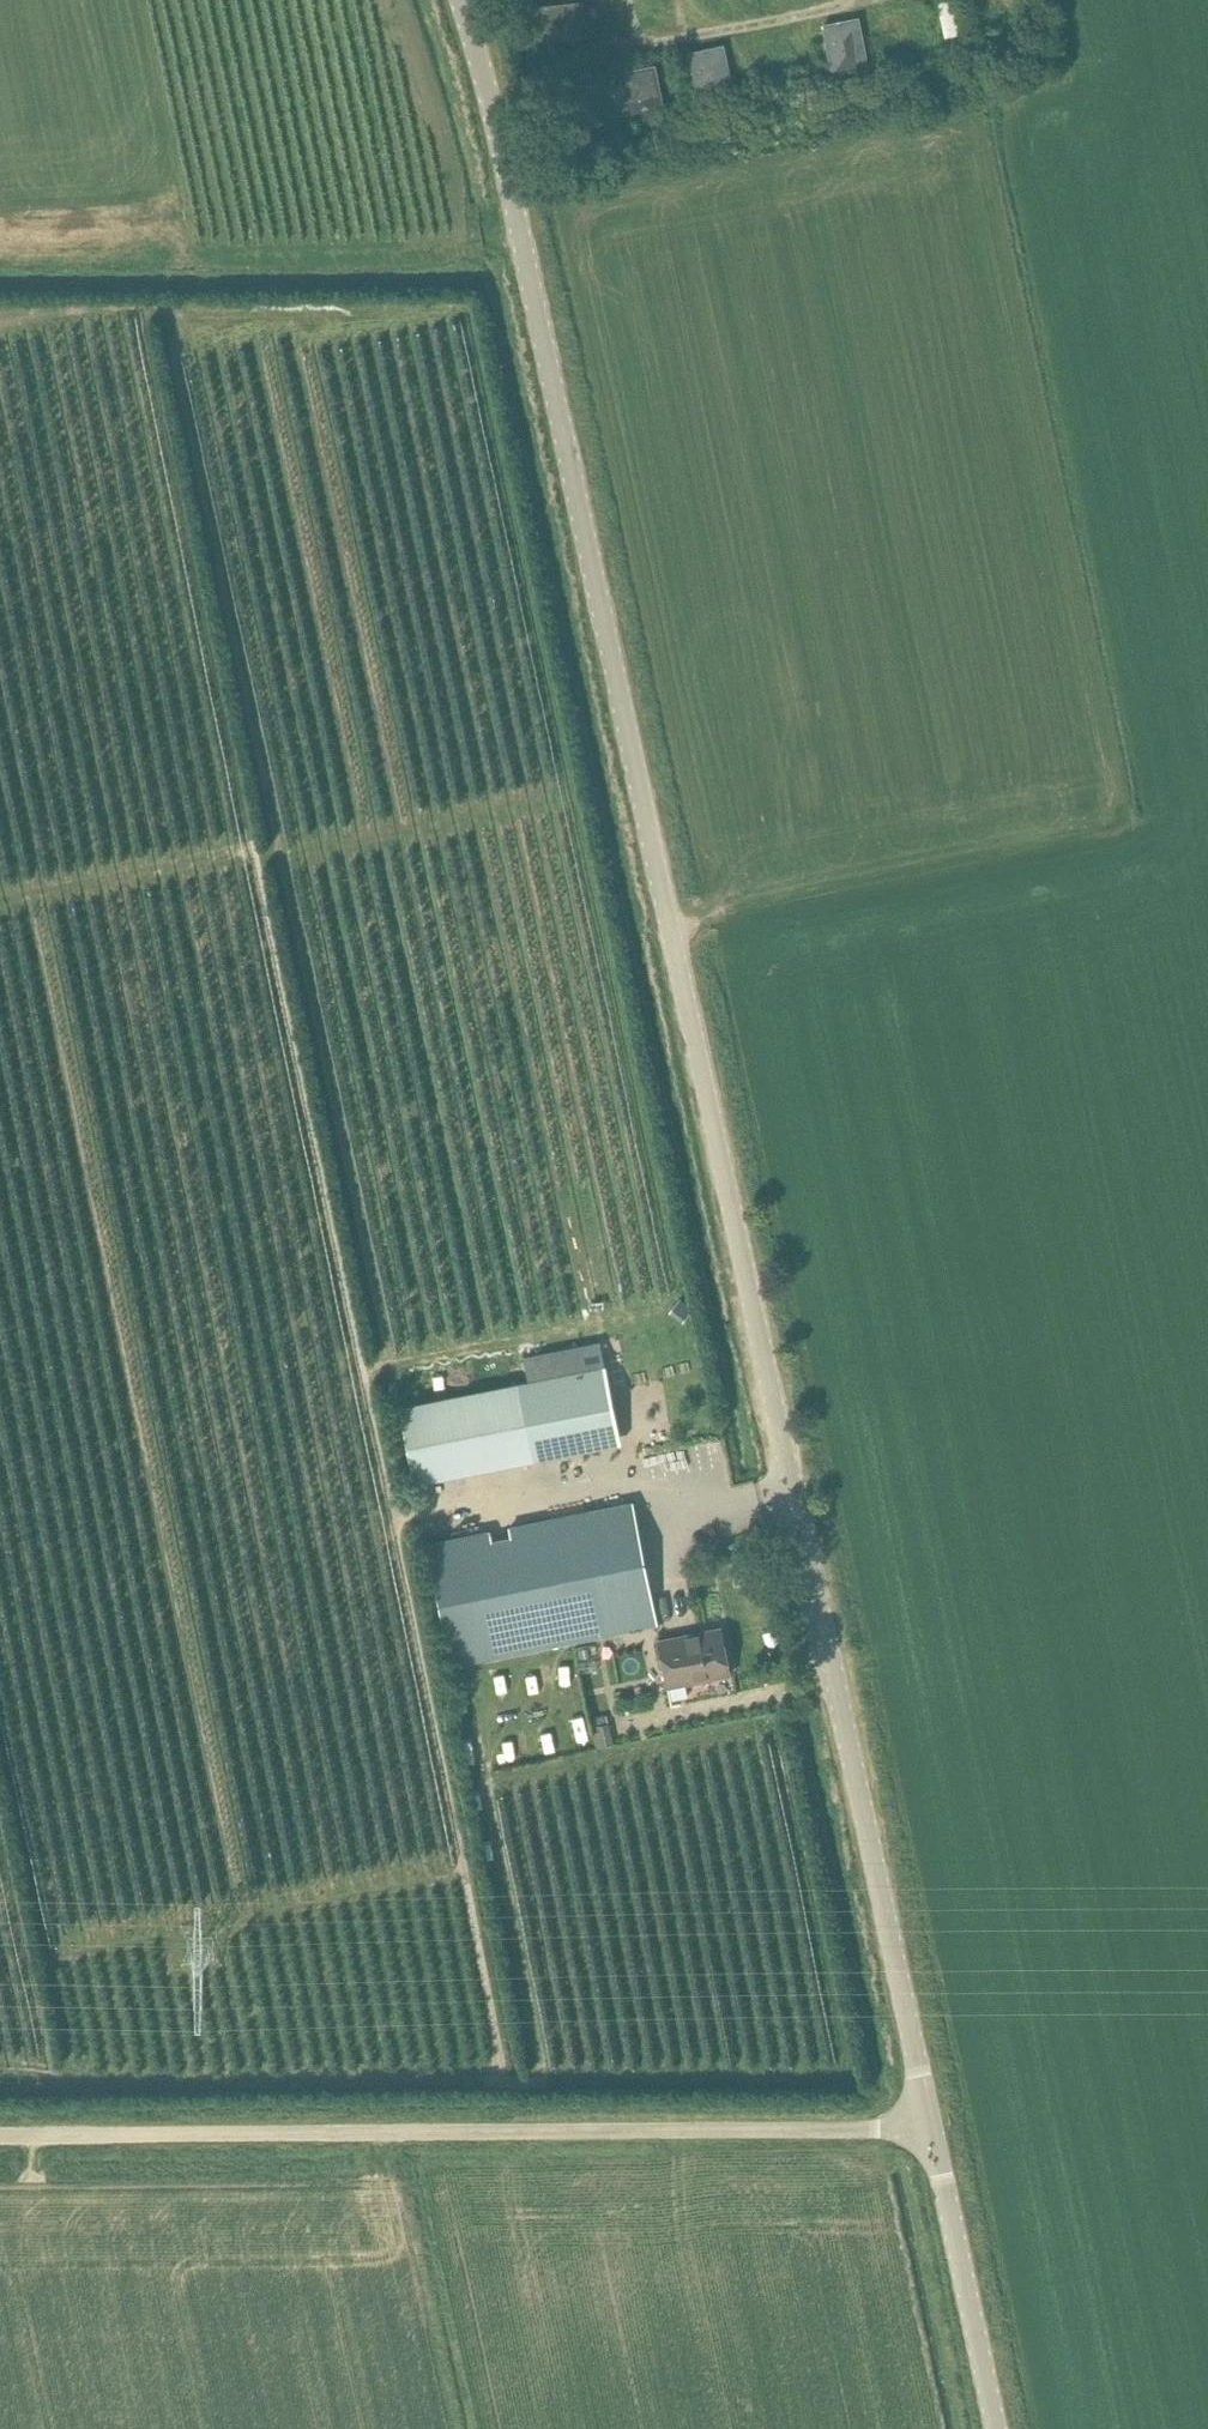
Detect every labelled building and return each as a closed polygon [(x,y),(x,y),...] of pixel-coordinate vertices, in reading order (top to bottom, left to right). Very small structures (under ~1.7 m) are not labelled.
[(952,1),(938,4),(949,54),(963,51),(952,1)] [(839,72),(868,67),(858,19),(824,25),(824,29),(833,73),(839,72)] [(824,29),(794,36),(804,85),(840,77),(839,72),(833,73),(824,29)] [(721,46),(687,55),(700,102),(734,93),(721,46)] [(665,116),(655,66),(621,73),(632,124),(665,116)] [(605,1365),(400,1406),(415,1484),(604,1446),(617,1427),(605,1365)] [(510,1528),(511,1536),(492,1539),(491,1531),(427,1544),(452,1665),(657,1623),(633,1503),(510,1528)] [(659,1640),(669,1687),(731,1674),(722,1627),(659,1640)]
